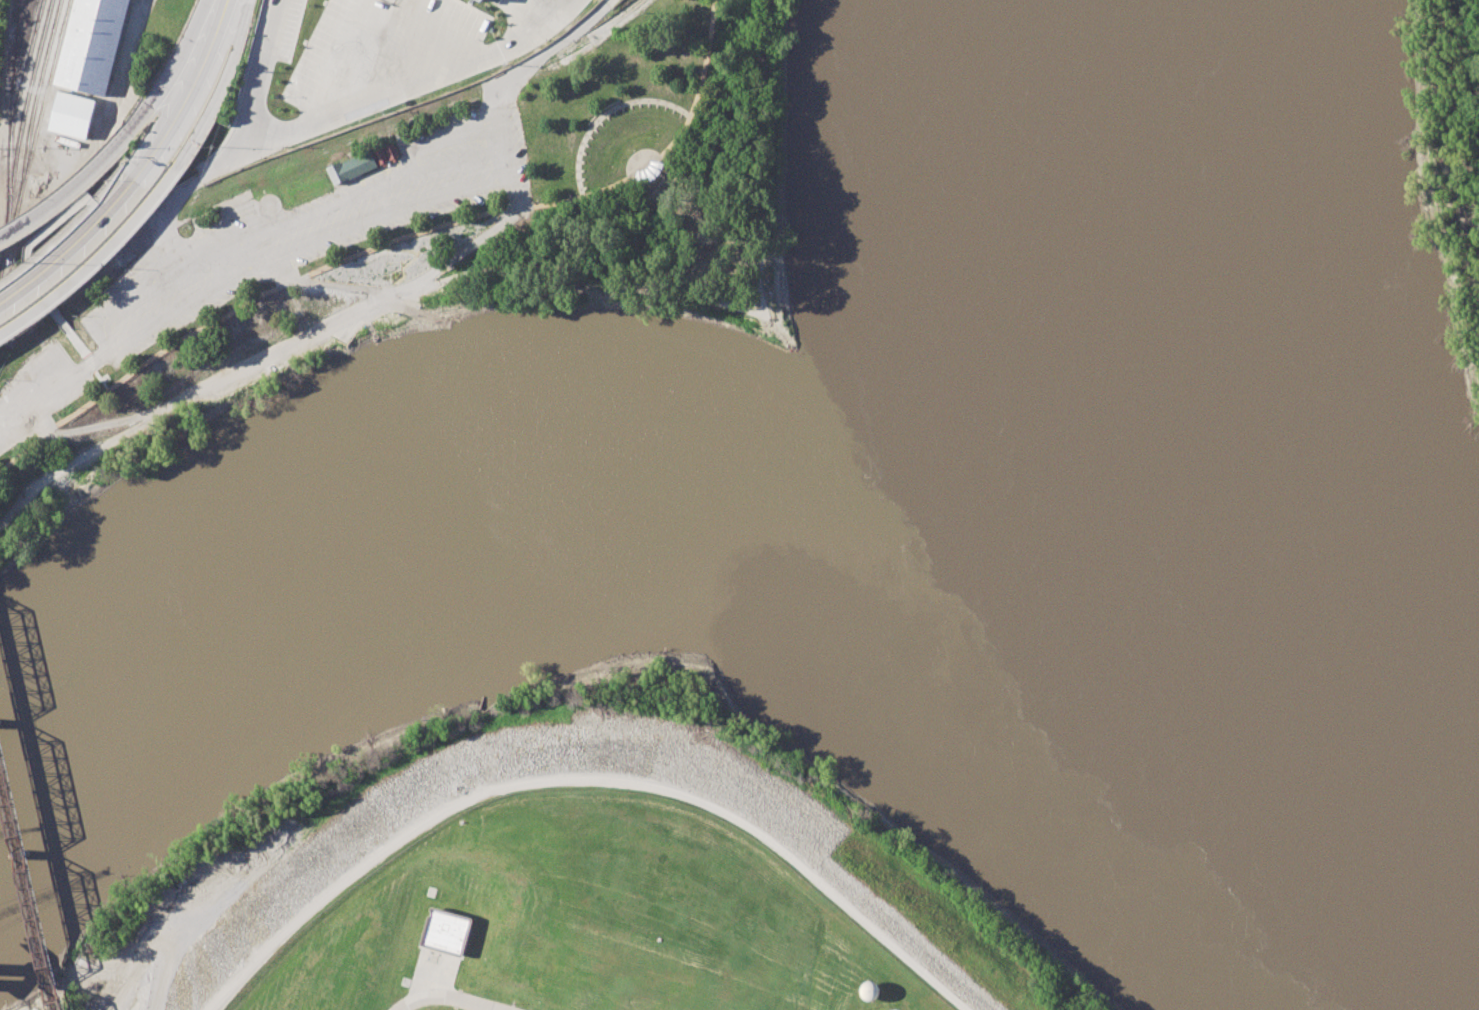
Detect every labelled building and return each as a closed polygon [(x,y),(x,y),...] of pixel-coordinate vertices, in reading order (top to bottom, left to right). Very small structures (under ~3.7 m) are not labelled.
[(58,84),(80,0),(131,0),(105,96),(58,84)] [(95,100),(56,91),(48,130),(86,139),(95,100)] [(378,164),(399,158),(395,144),(373,150),(378,164)] [(326,168),(333,185),(377,166),(370,149),(326,168)] [(418,943),(430,905),(473,918),(462,956),(418,943)]
